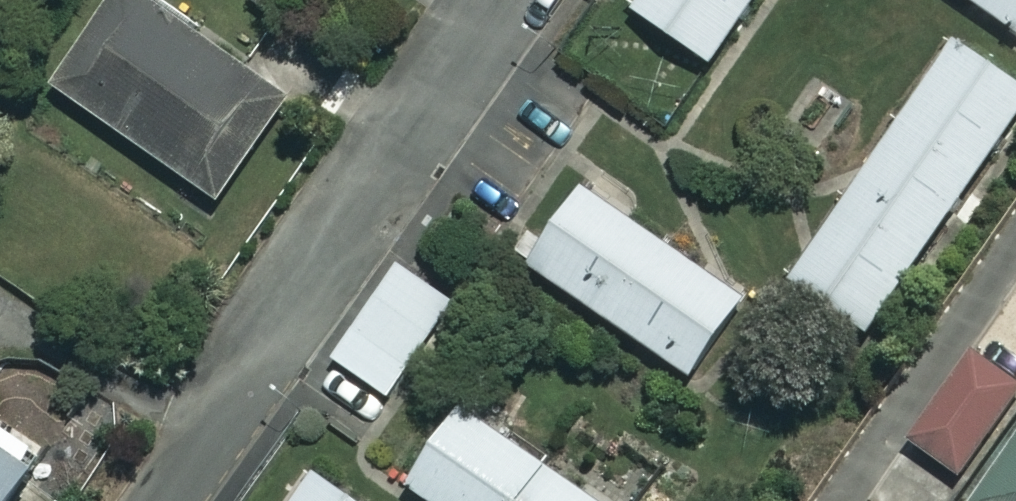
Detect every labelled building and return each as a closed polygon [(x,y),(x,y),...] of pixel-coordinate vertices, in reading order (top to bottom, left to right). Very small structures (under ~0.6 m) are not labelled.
[(144,0),(119,0),(56,89),(214,200),(285,99),(144,0)] [(630,8),(708,62),(751,0),(636,0),(630,8)] [(1015,30),(1015,0),(971,0),(1015,30)] [(865,331),(1015,112),(1015,82),(954,39),(788,278),(865,331)] [(580,185),(526,263),(685,373),(739,295),(580,185)] [(454,299),(400,262),(333,357),(387,395),(454,299)] [(974,353),(909,439),(956,474),(1015,395),(1015,386),(974,353)] [(457,406),(404,484),(429,500),(596,500),(457,406)] [(39,451),(0,425),(0,500),(6,500),(39,451)] [(972,500),(1015,500),(1015,439),(972,500)] [(314,472),(294,500),(355,500),(314,472)]
